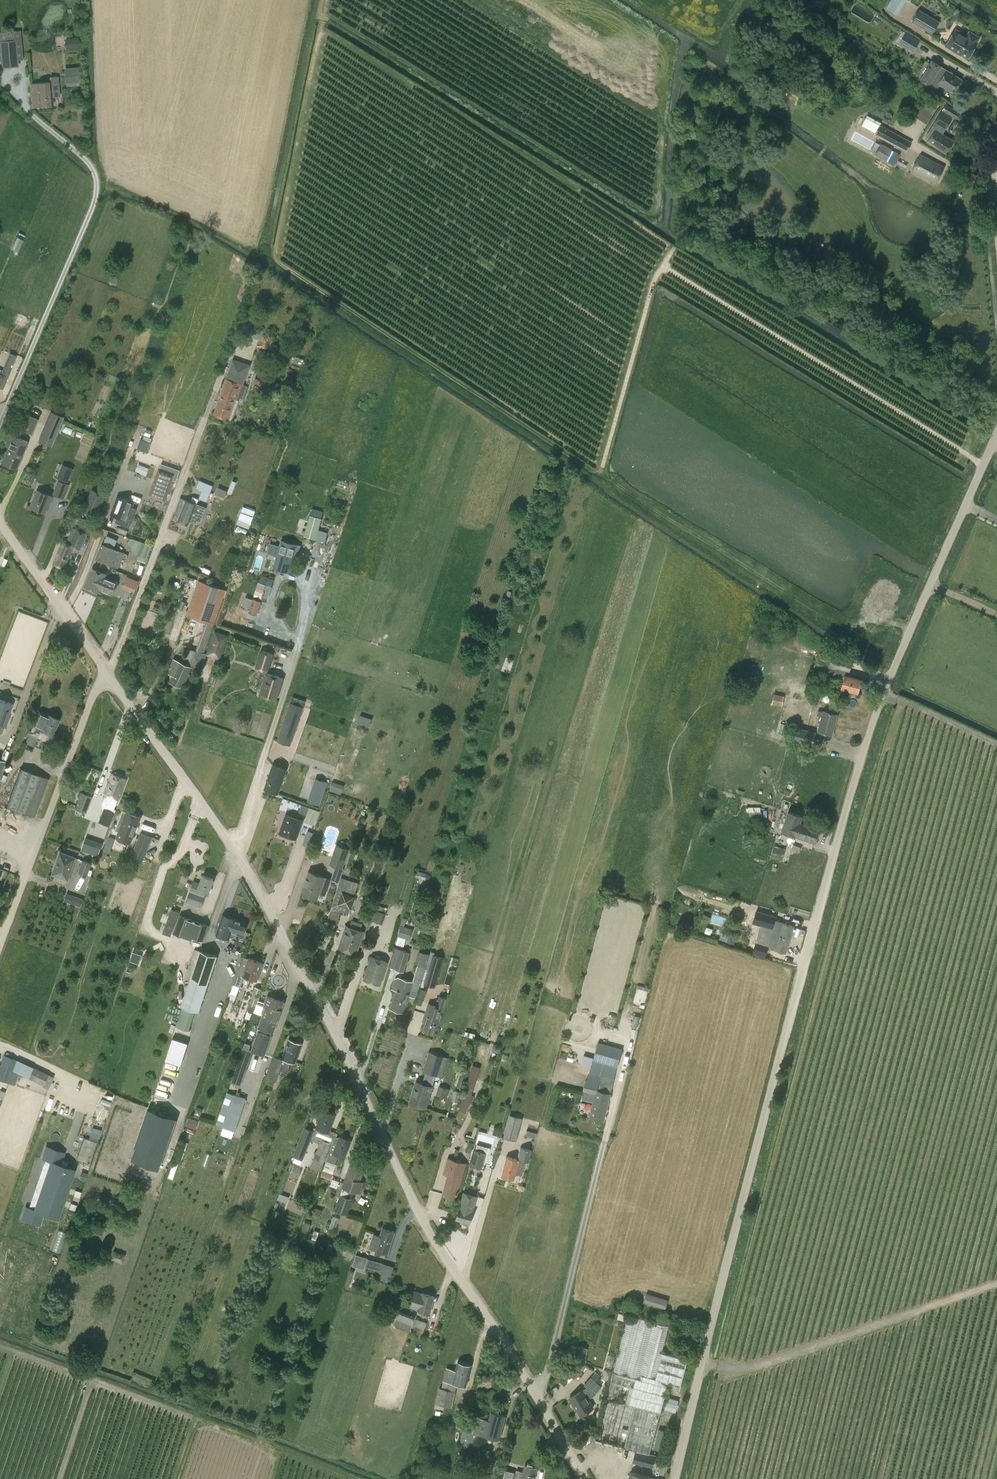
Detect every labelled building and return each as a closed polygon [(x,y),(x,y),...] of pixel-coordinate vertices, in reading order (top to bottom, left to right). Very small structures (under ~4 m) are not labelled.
[(886,8),(898,15),(906,0),(890,0),(886,8)] [(918,10),(911,21),(931,34),(939,22),(918,10)] [(953,50),(954,49),(968,57),(977,42),(976,42),(978,37),(969,31),(966,36),(954,29),(945,45),(953,50)] [(913,52),(919,41),(905,32),(898,43),(913,52)] [(80,37),(58,36),(58,48),(79,48),(80,37)] [(18,60),(16,40),(0,41),(0,57),(1,68),(18,67),(18,60)] [(960,79),(932,61),(921,79),(936,89),(939,84),(952,92),(955,87),(960,79)] [(61,84),(69,83),(72,83),(71,68),(60,68),(61,76),(61,84)] [(32,107),(52,105),(51,93),(59,92),(58,78),(50,79),(50,82),(30,84),(32,107)] [(912,115),(926,124),(936,109),(922,100),(912,115)] [(960,112),(946,103),(942,110),(956,119),(960,112)] [(927,142),(945,153),(953,141),(942,133),(951,118),(941,112),(935,122),(926,136),(929,138),(927,142)] [(882,123),(867,115),(861,125),(907,151),(912,142),(881,126),(882,123)] [(886,161),(892,150),(883,145),(877,156),(886,161)] [(893,152),(887,162),(893,166),(899,156),(893,152)] [(944,166),(920,154),(912,171),(935,183),(944,166)] [(25,236),(18,232),(11,249),(17,251),(25,236)] [(13,352),(2,347),(0,351),(0,365),(6,368),(13,352)] [(236,400),(248,367),(232,362),(220,394),(213,413),(227,418),(234,399),(236,400)] [(9,373),(0,370),(0,388),(2,389),(9,373)] [(12,435),(1,463),(15,469),(27,441),(18,438),(21,430),(31,435),(38,419),(23,412),(12,435)] [(53,439),(63,417),(53,413),(43,435),(53,439)] [(143,436),(142,440),(140,439),(136,449),(146,453),(151,438),(143,436)] [(67,482),(72,468),(65,466),(60,479),(67,482)] [(173,475),(157,469),(148,497),(164,503),(173,475)] [(52,495),(64,499),(69,484),(57,480),(52,495)] [(202,491),(199,498),(207,501),(213,486),(199,480),(196,488),(202,491)] [(218,485),(215,492),(228,498),(231,491),(218,485)] [(84,511),(98,516),(107,495),(92,489),(84,511)] [(48,505),(49,505),(53,496),(37,490),(30,507),(45,513),(48,505)] [(134,502),(117,495),(110,514),(117,516),(115,522),(129,527),(136,508),(132,507),(134,502)] [(175,513),(180,515),(179,518),(189,522),(190,517),(200,521),(205,508),(180,498),(175,513)] [(243,505),(237,524),(250,528),(256,509),(243,505)] [(323,516),(325,510),(312,507),(311,513),(323,516)] [(317,539),(322,518),(310,515),(304,536),(317,539)] [(77,553),(79,548),(80,549),(86,535),(83,533),(84,530),(88,531),(92,521),(80,517),(74,531),(77,531),(71,544),(62,541),(53,562),(65,567),(71,551),(77,553)] [(118,567),(124,553),(114,549),(118,538),(107,534),(103,544),(101,543),(95,558),(118,567)] [(147,557),(152,544),(133,537),(128,550),(147,557)] [(281,539),(280,544),(279,546),(270,543),(268,548),(267,553),(277,556),(274,564),(290,568),(297,544),(281,539)] [(98,592),(99,590),(104,576),(106,574),(92,568),(84,586),(98,592)] [(259,581),(258,581),(253,599),(246,597),(243,606),(250,608),(249,611),(257,614),(262,596),(267,598),(271,587),(270,587),(273,579),(261,575),(259,581)] [(104,576),(99,590),(112,595),(117,582),(104,576)] [(122,586),(134,591),(138,580),(127,576),(122,586)] [(205,622),(195,650),(204,653),(226,590),(198,580),(185,615),(205,622)] [(220,659),(228,635),(214,630),(206,655),(220,659)] [(191,667),(192,664),(202,667),(206,654),(188,648),(184,659),(181,658),(180,662),(173,659),(168,672),(173,674),(170,681),(182,687),(191,667)] [(255,667),(268,671),(274,653),(260,649),(255,667)] [(832,654),(832,655),(829,654),(830,652),(821,650),(820,654),(823,655),(821,664),(817,663),(816,666),(825,669),(826,665),(829,666),(829,667),(834,669),(833,674),(838,675),(836,682),(842,684),(841,688),(857,693),(861,679),(845,674),(846,671),(850,672),(853,660),(832,654)] [(276,700),(283,678),(266,673),(259,694),(276,700)] [(783,696),(773,694),(771,704),(781,706),(783,696)] [(290,744),(305,701),(292,697),(278,740),(290,744)] [(1,724),(3,725),(6,718),(11,704),(0,700),(0,724),(1,724)] [(33,746),(37,737),(40,739),(43,731),(52,735),(59,719),(47,714),(46,715),(39,711),(25,742),(33,746)] [(818,711),(817,715),(821,716),(817,731),(832,735),(837,714),(823,711),(822,712),(818,711)] [(812,746),(816,732),(795,726),(791,740),(812,746)] [(285,771),(272,767),(263,792),(275,796),(285,771)] [(48,779),(20,768),(6,806),(34,817),(48,779)] [(111,773),(104,793),(107,794),(105,799),(114,802),(115,797),(119,798),(126,779),(111,773)] [(342,792),(344,784),(332,781),(330,789),(342,792)] [(319,805),(324,790),(313,786),(308,801),(319,805)] [(83,794),(77,810),(86,813),(92,797),(83,794)] [(107,801),(103,816),(96,814),(93,828),(103,830),(106,818),(114,820),(118,803),(107,801)] [(762,820),(762,805),(748,805),(748,820),(762,820)] [(315,826),(320,811),(308,807),(304,822),(315,826)] [(118,820),(123,821),(119,831),(132,837),(140,817),(126,812),(122,810),(118,820)] [(285,814),(279,811),(273,829),(279,831),(278,835),(296,841),(303,821),(284,816),(285,814)] [(819,829),(799,822),(801,816),(788,812),(782,831),(815,842),(819,829)] [(143,860),(152,837),(140,832),(131,856),(143,860)] [(343,869),(342,868),(349,848),(336,844),(329,864),(336,866),(331,879),(338,882),(343,869)] [(781,859),(785,848),(774,845),(771,856),(781,859)] [(60,852),(52,874),(67,880),(75,857),(60,852)] [(86,875),(90,863),(83,860),(79,872),(86,875)] [(429,880),(430,873),(417,870),(416,877),(429,880)] [(308,871),(301,892),(317,898),(319,892),(325,894),(330,879),(308,871)] [(189,875),(183,873),(180,881),(186,883),(189,875)] [(213,879),(202,875),(200,883),(193,880),(185,901),(201,907),(206,892),(208,893),(213,879)] [(358,883),(341,877),(331,908),(348,913),(358,883)] [(81,905),(84,897),(67,892),(64,900),(81,905)] [(370,911),(372,912),(369,919),(382,924),(386,913),(385,913),(386,908),(373,903),(370,911)] [(340,913),(330,909),(326,921),(336,924),(340,913)] [(793,926),(773,920),(772,923),(765,921),(767,913),(751,909),(747,921),(764,926),(759,944),(768,947),(770,936),(778,938),(775,949),(786,952),(793,926)] [(247,923),(222,914),(215,934),(229,938),(232,927),(244,931),(247,923)] [(180,915),(173,932),(192,939),(193,936),(203,940),(209,925),(180,915)] [(409,940),(412,929),(400,925),(397,936),(409,940)] [(356,953),(363,931),(346,926),(339,948),(356,953)] [(430,945),(423,943),(421,951),(418,950),(414,963),(418,964),(412,981),(398,977),(394,979),(391,988),(395,990),(393,998),(390,1009),(404,1013),(407,1002),(411,990),(417,992),(420,983),(425,966),(429,953),(427,953),(430,945)] [(195,948),(192,957),(188,968),(193,970),(199,950),(195,948)] [(400,949),(394,968),(403,971),(409,952),(400,949)] [(199,950),(181,1005),(198,1011),(216,955),(199,950)] [(141,955),(132,952),(129,961),(138,964),(141,955)] [(428,956),(421,983),(424,983),(424,984),(434,987),(443,958),(432,955),(431,957),(428,956)] [(380,984),(387,962),(370,956),(363,979),(380,984)] [(233,984),(228,998),(234,1001),(239,986),(240,987),(244,976),(256,980),(262,962),(249,957),(248,959),(243,957),(233,984)] [(262,989),(254,986),(246,1010),(253,1012),(262,989)] [(271,1032),(273,1033),(277,1022),(283,1002),(267,996),(264,1004),(266,1005),(262,1017),(258,1027),(265,1030),(264,1032),(257,1031),(251,1051),(264,1055),(272,1035),(270,1034),(271,1032)] [(436,1027),(438,1019),(445,998),(439,996),(436,1006),(428,1004),(426,1007),(424,1015),(425,1015),(421,1029),(434,1033),(436,1027)] [(172,1037),(153,1096),(172,1102),(191,1044),(172,1037)] [(290,1061),(295,1063),(301,1044),(288,1039),(282,1058),(272,1055),(266,1076),(268,1077),(266,1082),(273,1085),(275,1079),(277,1079),(279,1071),(286,1073),(290,1061)] [(582,1090),(595,1094),(589,1118),(603,1122),(610,1094),(596,1090),(600,1076),(602,1077),(602,1075),(614,1079),(617,1067),(622,1048),(597,1041),(592,1060),(588,1073),(587,1076),(586,1076),(582,1090)] [(422,1071),(438,1076),(444,1056),(428,1051),(422,1071)] [(16,1060),(3,1055),(0,1064),(0,1080),(8,1082),(12,1071),(29,1079),(43,1085),(47,1074),(34,1067),(16,1060)] [(432,1086),(416,1081),(409,1103),(425,1108),(432,1086)] [(440,1086),(437,1096),(448,1099),(451,1089),(440,1086)] [(469,1102),(472,1103),(474,1096),(471,1095),(472,1092),(465,1090),(459,1111),(465,1113),(469,1102)] [(223,1126),(232,1099),(225,1096),(216,1124),(223,1126)] [(322,1110),(316,1127),(316,1128),(317,1129),(315,1136),(321,1138),(310,1168),(320,1171),(331,1143),(334,1136),(328,1133),(330,1127),(335,1114),(322,1110)] [(179,1119),(151,1111),(142,1144),(171,1152),(179,1119)] [(519,1127),(522,1118),(509,1114),(503,1137),(516,1141),(519,1127)] [(489,1127),(488,1131),(479,1130),(477,1144),(494,1146),(496,1127),(489,1127)] [(303,1158),(313,1131),(305,1128),(294,1155),(303,1158)] [(335,1164),(337,1155),(344,1157),(351,1140),(339,1136),(339,1137),(335,1136),(324,1167),(320,1175),(330,1179),(335,1164)] [(84,1137),(77,1159),(89,1164),(96,1141),(84,1137)] [(58,1219),(74,1169),(60,1165),(64,1153),(47,1147),(43,1159),(52,1162),(36,1210),(26,1207),(22,1220),(41,1226),(45,1215),(58,1219)] [(514,1179),(515,1173),(522,1175),(525,1161),(529,1162),(532,1149),(520,1147),(517,1159),(506,1156),(501,1176),(514,1179)] [(481,1169),(486,1152),(473,1149),(468,1165),(481,1169)] [(442,1194),(452,1196),(455,1197),(461,1178),(461,1179),(465,1163),(452,1159),(447,1158),(442,1174),(447,1175),(442,1194)] [(339,1194),(340,1195),(334,1210),(347,1214),(352,1199),(346,1197),(349,1189),(359,1192),(362,1182),(359,1181),(365,1165),(352,1160),(344,1183),(343,1183),(339,1194)] [(470,1223),(474,1211),(472,1211),(477,1195),(463,1192),(455,1219),(470,1223)] [(283,1208),(289,1197),(281,1193),(276,1204),(283,1208)] [(301,1235),(317,1238),(319,1230),(310,1229),(311,1223),(304,1221),(301,1235)] [(387,1253),(394,1231),(382,1228),(380,1236),(373,1234),(369,1247),(387,1253)] [(356,1255),(353,1266),(364,1270),(368,1258),(356,1255)] [(377,1261),(375,1269),(380,1271),(383,1263),(377,1261)] [(429,1313),(434,1296),(421,1292),(421,1293),(414,1291),(410,1307),(416,1308),(416,1309),(429,1313)] [(643,1301),(666,1307),(668,1298),(646,1292),(643,1301)] [(385,1316),(395,1319),(393,1325),(409,1331),(415,1316),(400,1311),(404,1299),(393,1295),(388,1308),(385,1316)] [(595,1439),(650,1453),(668,1382),(680,1386),(687,1359),(661,1353),(668,1326),(628,1315),(595,1439)] [(421,1336),(424,1330),(426,1322),(415,1318),(413,1324),(414,1324),(413,1326),(414,1327),(412,1333),(421,1336)] [(583,1362),(587,1348),(576,1345),(576,1346),(575,1352),(573,1359),(583,1362)] [(442,1380),(443,1380),(441,1388),(439,1387),(435,1403),(451,1407),(457,1384),(465,1386),(471,1365),(457,1361),(455,1370),(446,1367),(442,1380)] [(596,1394),(595,1392),(601,1386),(590,1377),(584,1384),(587,1387),(583,1389),(569,1398),(579,1416),(593,1407),(588,1399),(596,1394)] [(463,1430),(459,1446),(474,1450),(477,1440),(478,1440),(480,1434),(498,1439),(505,1415),(491,1412),(489,1420),(476,1417),(472,1432),(463,1430)] [(632,1462),(652,1467),(655,1455),(635,1451),(632,1462)] [(537,1468),(524,1465),(523,1472),(516,1470),(513,1478),(534,1478),(537,1468)] [(512,1471),(502,1468),(499,1478),(510,1478),(512,1471)]
